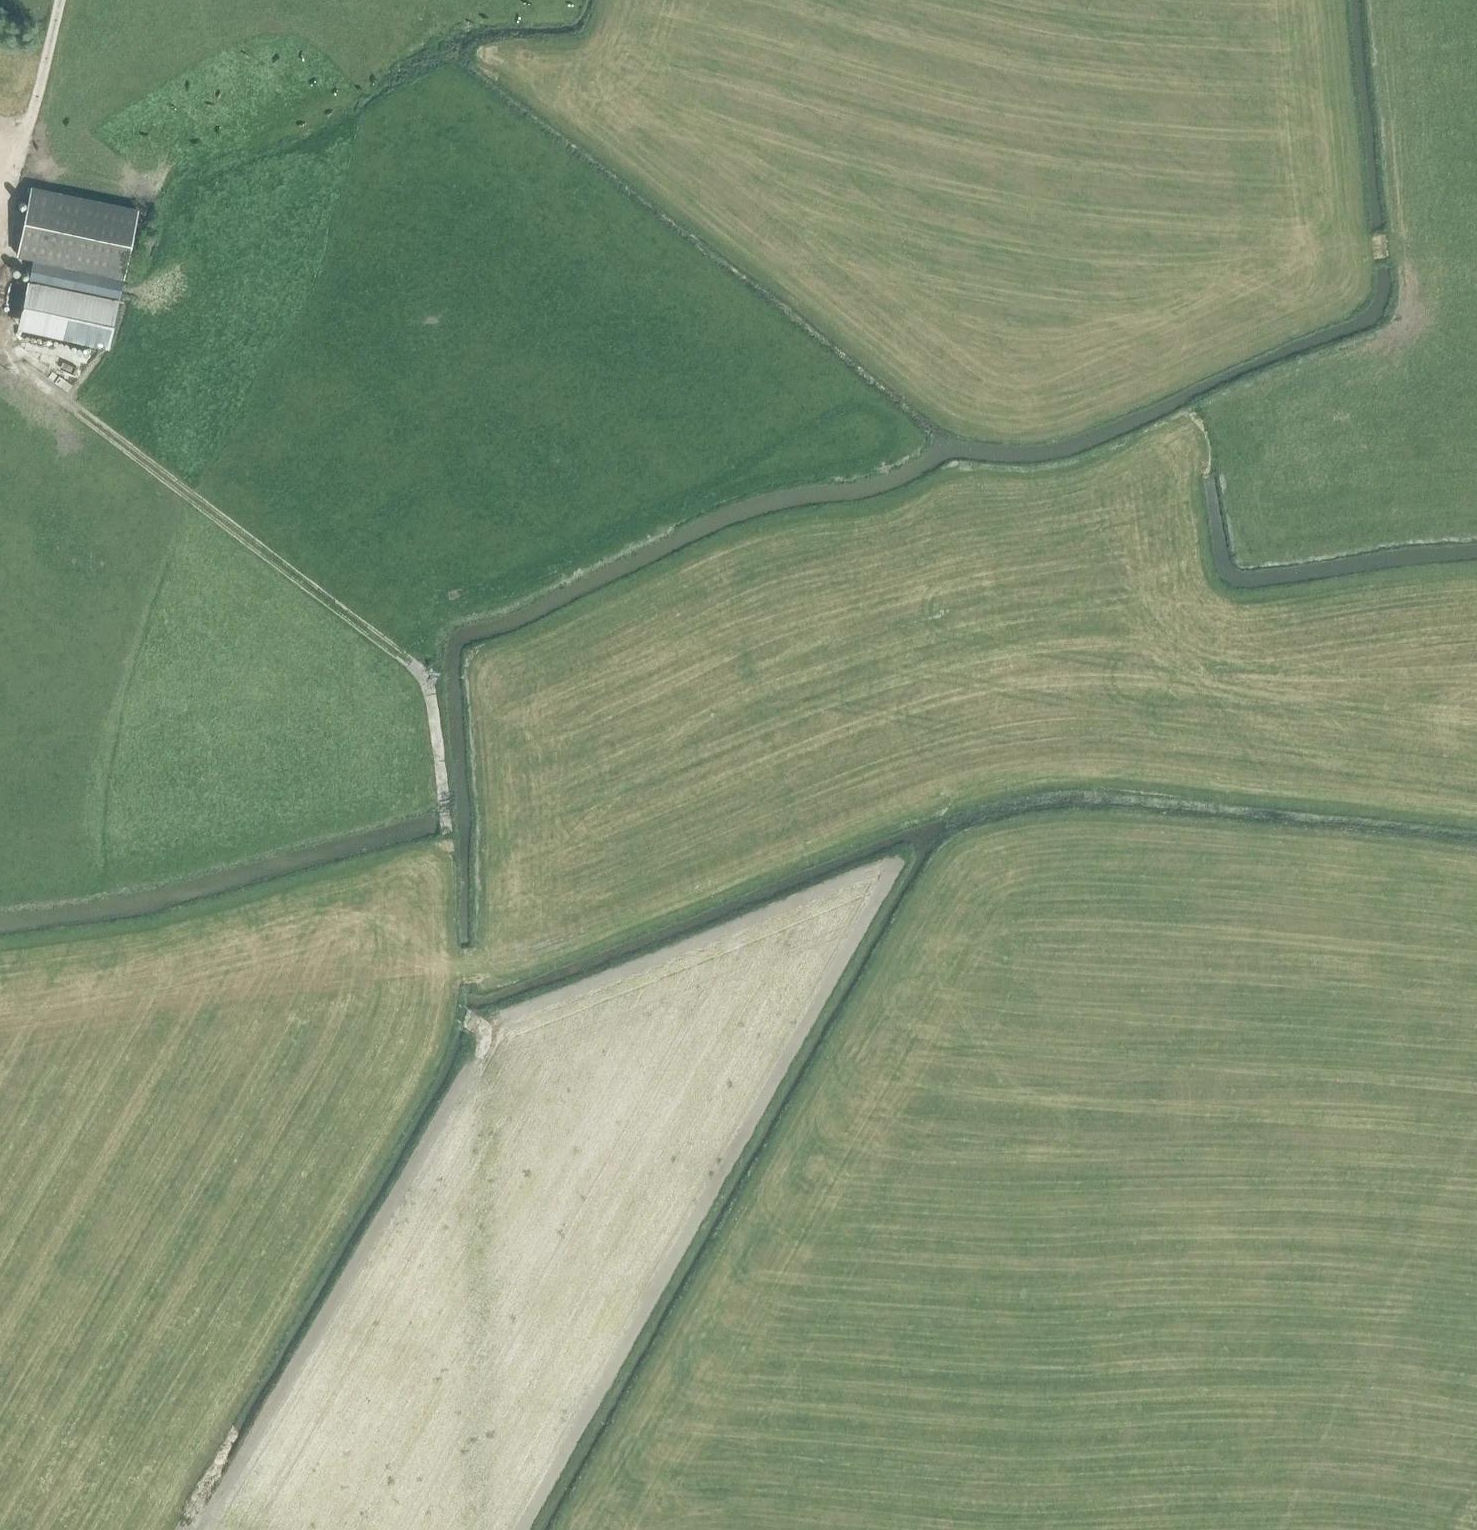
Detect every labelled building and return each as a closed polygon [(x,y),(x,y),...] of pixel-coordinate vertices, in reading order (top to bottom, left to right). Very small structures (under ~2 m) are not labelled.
[(123,279),(137,209),(31,186),(16,256),(33,260),(123,279)] [(108,346),(123,279),(33,260),(19,327),(108,346)]
